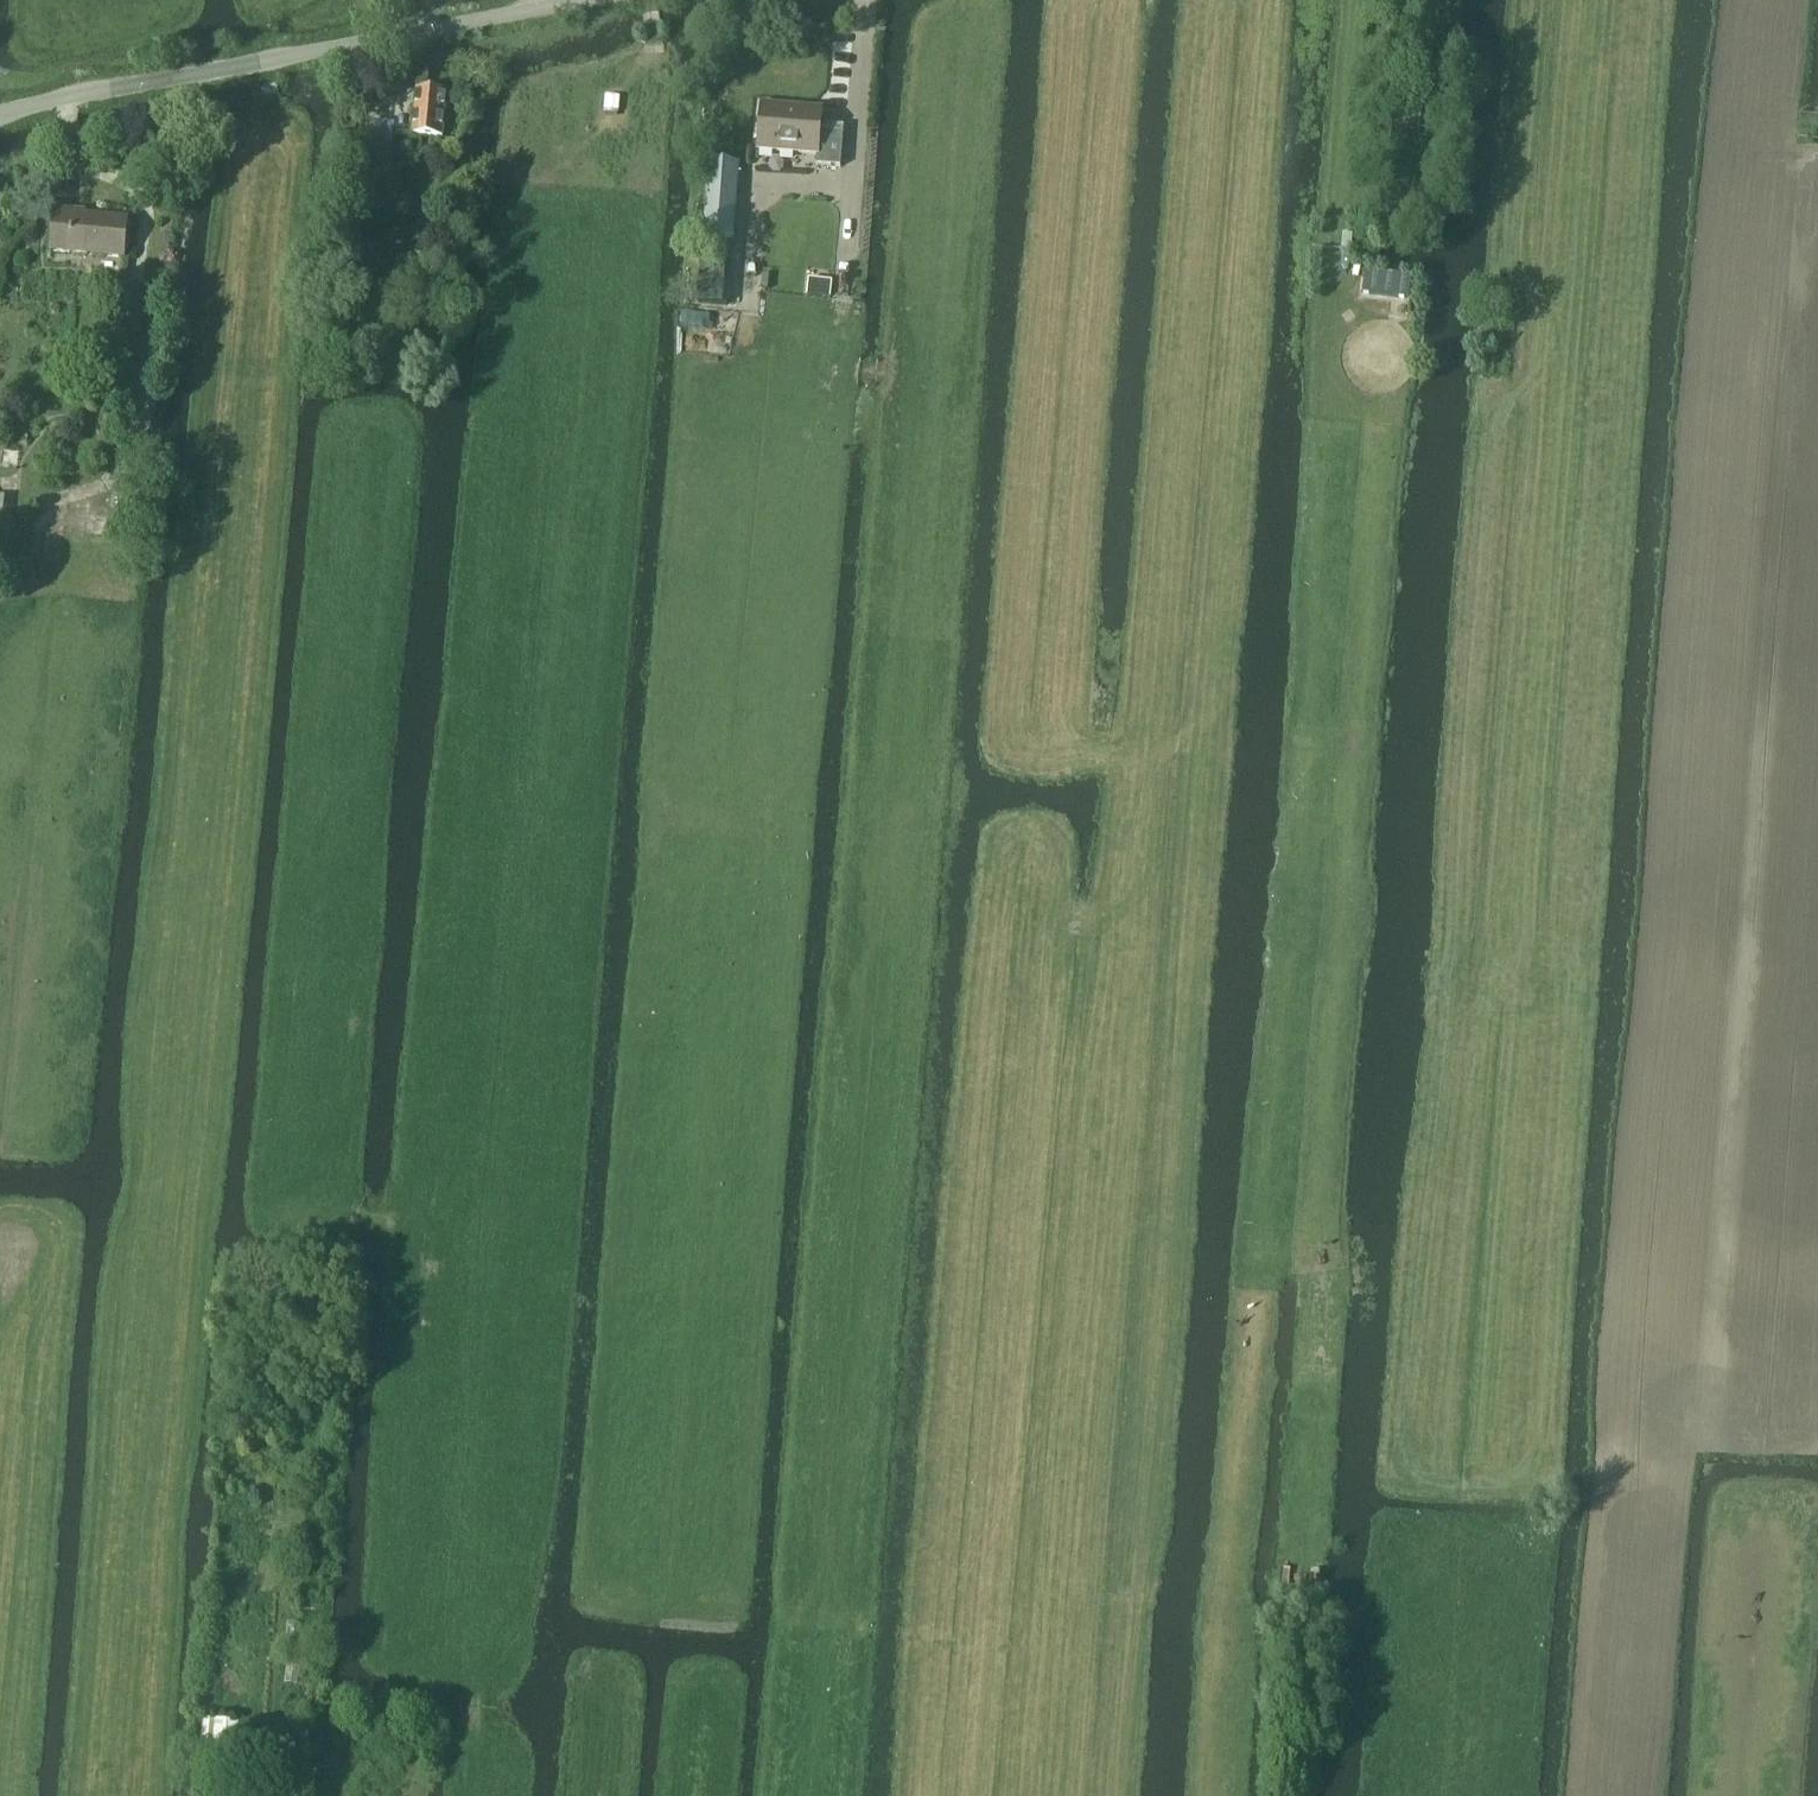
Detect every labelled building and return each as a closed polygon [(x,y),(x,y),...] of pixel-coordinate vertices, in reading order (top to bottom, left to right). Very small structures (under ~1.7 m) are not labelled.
[(447,95),(417,92),(413,137),(442,140),(447,95)] [(605,96),(604,113),(619,114),(620,96),(605,96)] [(821,111),(761,106),(757,152),(817,156),(816,166),(840,168),(843,128),(820,126),(821,111)] [(706,180),(704,243),(733,244),(734,245),(737,182),(738,165),(707,163),(706,180)] [(55,210),(51,252),(123,258),(127,220),(75,215),(76,212),(55,210)] [(412,356),(429,357),(430,346),(413,345),(412,356)] [(0,464),(0,470),(17,472),(19,452),(1,450),(0,464)]
